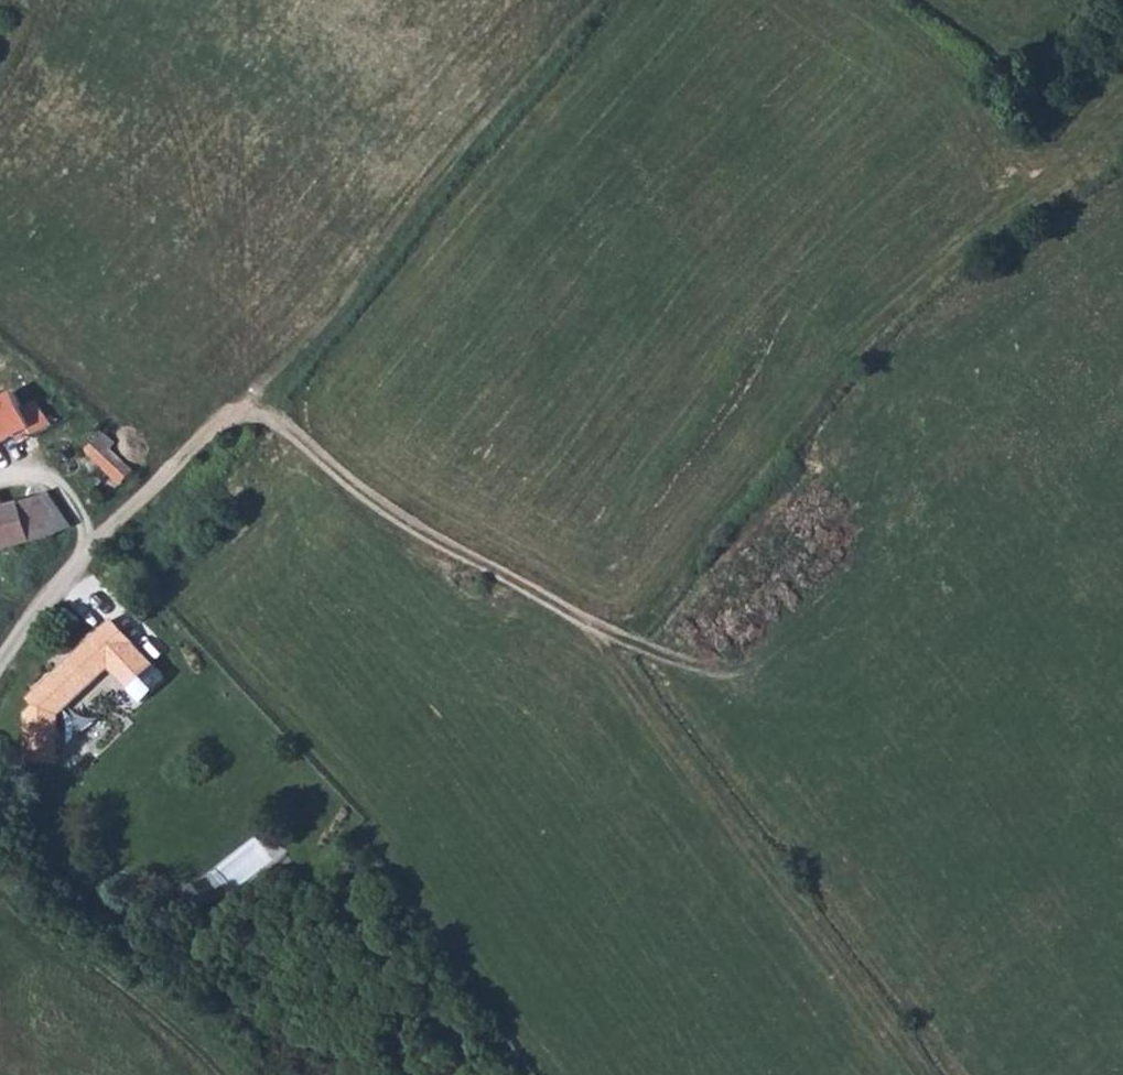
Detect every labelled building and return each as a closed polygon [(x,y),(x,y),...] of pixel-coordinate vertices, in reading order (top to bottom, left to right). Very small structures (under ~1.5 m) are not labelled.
[(28,424),(32,431),(51,422),(37,396),(24,403),(15,387),(0,395),(0,438),(28,424)] [(114,446),(118,442),(106,431),(90,448),(126,480),(137,469),(114,446)] [(30,538),(59,530),(53,509),(38,491),(10,499),(3,488),(0,489),(0,547),(30,538)] [(53,716),(111,664),(135,642),(114,619),(32,693),(38,699),(53,716)] [(111,664),(130,685),(155,663),(135,642),(111,664)] [(53,716),(38,699),(28,709),(24,756),(57,759),(59,723),(53,716)]
